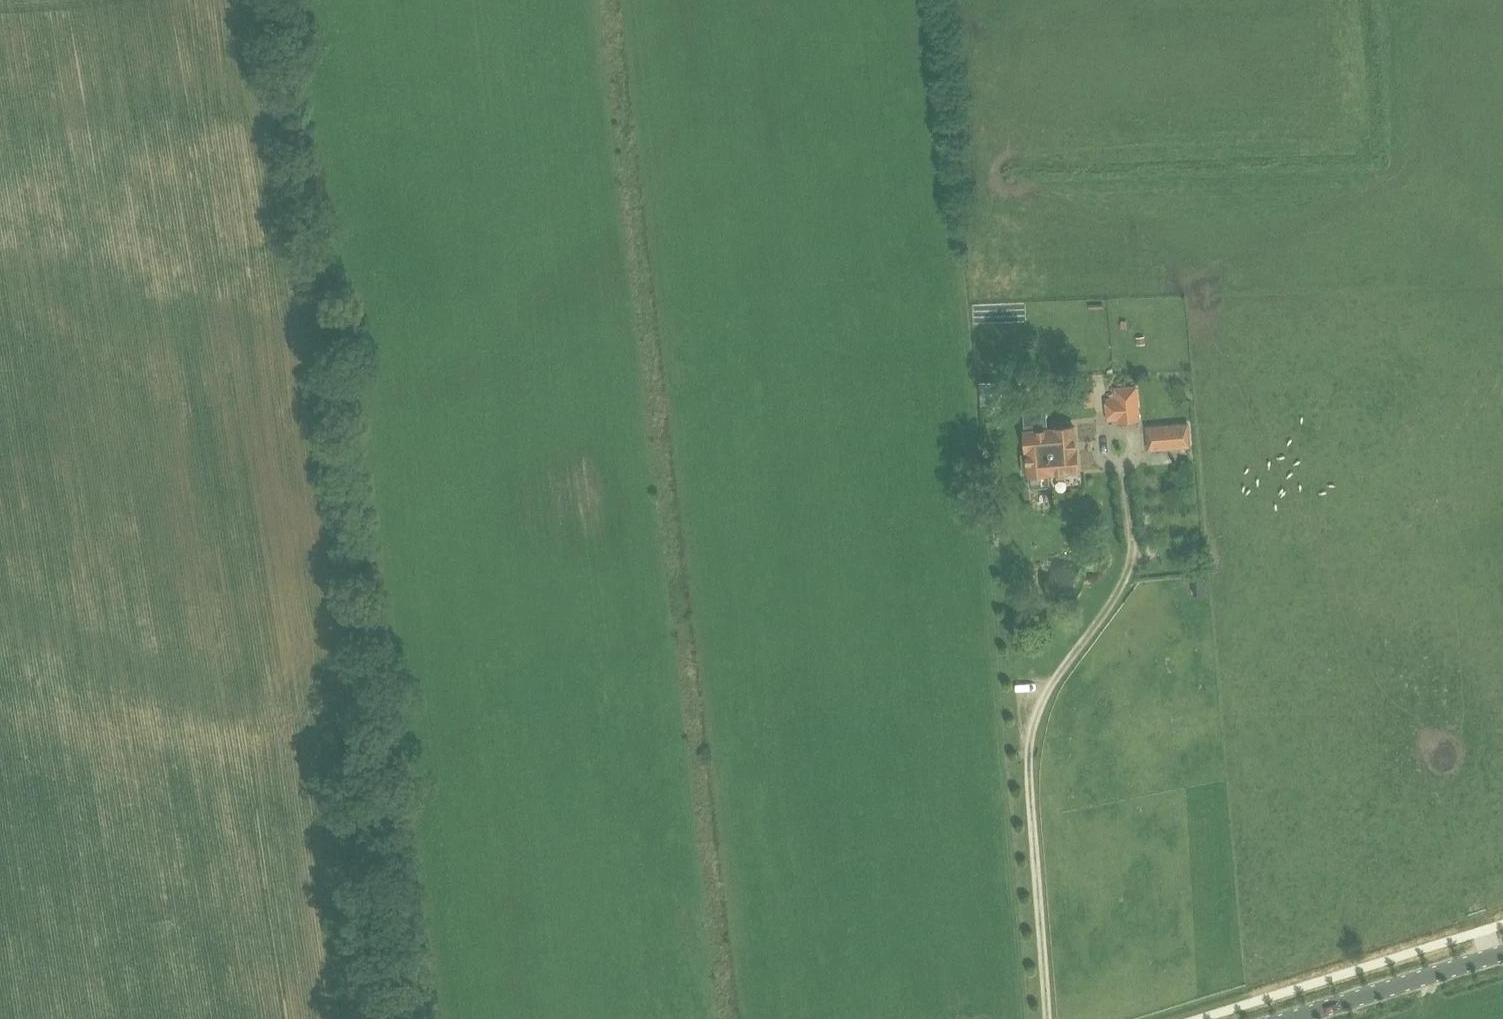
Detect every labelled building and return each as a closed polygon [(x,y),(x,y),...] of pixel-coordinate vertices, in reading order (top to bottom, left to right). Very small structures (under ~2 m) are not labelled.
[(1137,386),(1107,388),(1110,423),(1140,421),(1137,386)] [(1084,392),(1084,399),(1094,398),(1093,391),(1084,392)] [(1189,446),(1188,424),(1147,427),(1149,449),(1189,446)] [(1030,482),(1031,492),(1046,490),(1045,481),(1079,478),(1076,434),(1026,437),(1029,482),(1030,482)]
